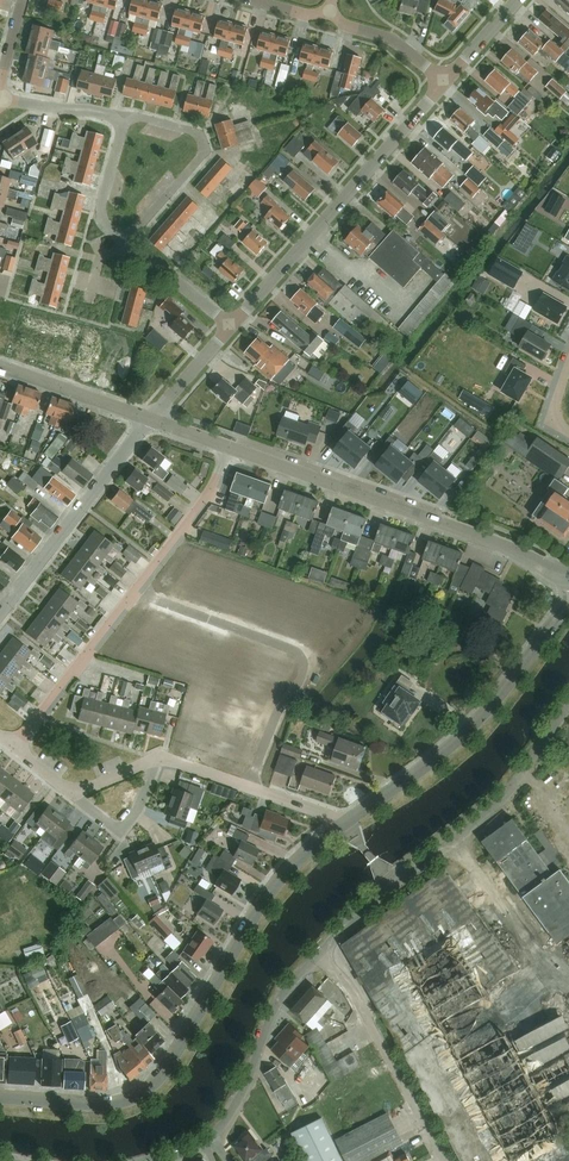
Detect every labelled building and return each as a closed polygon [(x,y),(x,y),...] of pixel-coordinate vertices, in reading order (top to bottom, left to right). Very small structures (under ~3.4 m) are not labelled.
[(57,1),(53,0),(50,0),(47,8),(54,10),(57,1)] [(87,2),(94,4),(92,11),(99,13),(103,0),(87,0),(87,2)] [(99,13),(106,15),(108,7),(116,10),(118,0),(103,0),(99,13)] [(130,14),(137,15),(135,23),(142,25),(149,0),(134,0),(130,14)] [(142,25),(149,27),(149,26),(151,19),(158,21),(159,21),(164,3),(151,0),(149,0),(142,25)] [(429,0),(403,0),(400,12),(415,16),(416,12),(425,14),(429,0)] [(476,0),(440,0),(434,10),(449,19),(448,20),(449,21),(447,23),(446,27),(451,31),(454,29),(456,27),(457,28),(471,12),(470,11),(478,2),(476,0)] [(555,0),(568,13),(568,0),(555,0)] [(57,1),(54,10),(61,12),(64,3),(57,1)] [(178,7),(173,25),(180,27),(178,35),(185,37),(192,11),(178,7)] [(547,10),(546,12),(544,12),(541,15),(541,17),(540,19),(558,35),(560,33),(567,39),(565,40),(563,38),(558,44),(568,53),(568,30),(547,10)] [(92,11),(90,20),(97,22),(99,13),(92,11)] [(192,11),(185,37),(192,39),(194,31),(202,33),(206,15),(192,11)] [(99,13),(97,22),(104,24),(106,15),(99,13)] [(220,19),(215,37),(222,39),(220,47),(227,49),(229,41),(234,23),(220,19)] [(111,21),(107,34),(115,37),(119,23),(111,21)] [(125,39),(128,26),(119,23),(115,37),(122,39),(125,39)] [(134,27),(133,32),(140,34),(142,25),(135,23),(134,27)] [(234,23),(229,41),(244,45),(249,27),(234,23)] [(142,25),(140,34),(147,35),(149,27),(142,25)] [(60,48),(61,44),(52,41),(54,31),(34,26),(30,40),(60,48)] [(152,42),(150,49),(158,51),(159,44),(163,30),(156,28),(152,42)] [(158,51),(157,52),(168,55),(170,47),(174,33),(163,30),(159,44),(158,51)] [(263,30),(258,49),(265,51),(272,53),(277,34),(263,30)] [(427,42),(434,44),(438,32),(432,30),(427,42)] [(568,57),(568,56),(550,40),(547,43),(539,36),(537,38),(529,31),(525,36),(523,36),(521,38),(521,40),(520,42),(535,55),(538,51),(546,58),(549,55),(562,66),(568,57)] [(272,53),(270,60),(277,62),(279,55),(286,57),(291,38),(277,34),(272,53)] [(178,35),(175,44),(183,46),(185,37),(178,35)] [(118,55),(119,52),(120,46),(122,39),(115,37),(111,52),(118,55)] [(183,46),(181,51),(188,53),(191,41),(192,39),(185,37),(183,46)] [(58,52),(60,48),(30,40),(26,53),(30,55),(30,54),(47,59),(49,50),(58,52)] [(305,42),(300,60),(309,63),(307,70),(312,72),(314,64),(319,46),(305,42)] [(195,55),(194,57),(201,59),(205,45),(198,43),(195,55)] [(134,50),(120,46),(119,52),(132,56),(134,50)] [(319,46),(314,64),(329,68),(334,50),(319,46)] [(220,47),(218,55),(225,57),(227,49),(220,47)] [(231,59),(234,51),(227,49),(225,57),(231,59)] [(529,84),(539,73),(512,50),(511,51),(509,51),(507,54),(507,56),(502,61),(529,84)] [(51,60),(47,59),(30,54),(30,55),(27,68),(56,76),(57,72),(48,69),(51,60)] [(348,54),(342,73),(336,71),(330,95),(338,98),(341,88),(350,91),(354,76),(356,77),(362,58),(348,54)] [(113,69),(123,71),(126,58),(116,56),(113,69)] [(206,57),(202,71),(211,73),(215,60),(206,57)] [(263,58),(261,67),(268,69),(270,60),(263,58)] [(270,60),(268,69),(274,71),(277,62),(270,60)] [(141,63),(137,77),(142,79),(146,64),(141,63)] [(94,95),(102,66),(97,64),(94,74),(82,70),(77,88),(85,90),(85,92),(94,95)] [(112,97),(117,80),(104,76),(107,67),(102,66),(94,95),(103,97),(104,95),(112,97)] [(176,106),(183,74),(162,69),(162,68),(152,66),(149,81),(129,76),(125,95),(176,106)] [(55,81),(56,76),(27,68),(23,82),(43,88),(46,78),(55,81)] [(276,86),(284,88),(287,80),(290,70),(281,68),(276,86)] [(506,89),(516,98),(508,107),(518,116),(531,101),(495,69),(486,80),(502,94),(506,89)] [(306,70),(303,79),(310,81),(312,72),(307,70),(306,70)] [(312,72),(310,81),(317,82),(319,74),(312,72)] [(67,94),(70,80),(60,78),(57,92),(67,94)] [(269,93),(273,80),(266,78),(262,91),(269,93)] [(190,92),(186,110),(212,117),(220,84),(201,79),(197,94),(190,92)] [(546,86),(560,98),(566,90),(552,79),(546,86)] [(358,116),(362,110),(375,121),(385,110),(372,99),(376,94),(368,86),(349,108),(358,116)] [(528,91),(543,104),(545,102),(541,98),(543,97),(531,87),(528,91)] [(496,101),(495,102),(478,88),(469,98),(478,106),(477,109),(483,114),(486,112),(493,119),(496,116),(502,121),(509,113),(496,101)] [(332,100),(340,108),(348,98),(346,96),(332,100)] [(483,153),(491,144),(470,126),(475,121),(461,108),(451,119),(475,141),(472,144),(483,153)] [(503,125),(510,131),(520,120),(513,114),(503,125)] [(353,146),(362,136),(348,123),(339,116),(334,121),(343,129),(339,134),(353,146)] [(234,118),(218,123),(225,148),(242,143),(240,136),(256,132),(252,119),(236,124),(234,118)] [(433,128),(438,133),(443,127),(439,122),(433,128)] [(510,131),(503,125),(501,124),(496,130),(514,146),(520,139),(510,131)] [(29,150),(38,144),(26,127),(14,135),(31,161),(35,158),(29,150)] [(474,153),(459,140),(444,127),(434,138),(449,151),(451,149),(466,161),(474,153)] [(484,135),(499,147),(505,140),(491,128),(484,135)] [(49,148),(54,132),(45,129),(41,146),(49,148)] [(93,185),(105,134),(89,130),(78,181),(93,185)] [(73,138),(66,137),(64,145),(81,149),(84,134),(74,132),(73,138)] [(27,163),(31,161),(14,135),(2,143),(13,161),(21,155),(27,163)] [(294,157),(305,146),(295,137),(285,149),(294,157)] [(499,147),(509,156),(515,149),(505,140),(499,147)] [(329,174),(339,162),(315,141),(309,148),(309,149),(304,154),(322,170),(323,169),(329,174)] [(419,156),(449,182),(454,176),(442,165),(443,163),(436,156),(435,157),(425,148),(419,156)] [(553,148),(547,156),(553,161),(559,153),(553,148)] [(291,161),(281,153),(263,174),(270,179),(276,172),(280,175),(291,161)] [(73,173),(78,159),(69,156),(64,169),(73,173)] [(443,188),(449,182),(419,156),(413,162),(423,171),(422,172),(430,179),(431,177),(443,188)] [(223,157),(197,187),(210,198),(236,168),(223,157)] [(39,172),(34,165),(31,167),(28,175),(38,178),(39,172)] [(479,185),(486,177),(473,166),(466,174),(479,185)] [(305,200),(315,189),(294,169),(284,180),(305,200)] [(404,171),(399,176),(394,182),(409,195),(412,192),(428,207),(437,196),(430,190),(428,193),(419,185),(419,184),(404,171)] [(33,189),(36,179),(21,175),(18,184),(33,189)] [(17,196),(18,192),(8,189),(11,179),(0,176),(0,191),(17,196)] [(258,197),(267,187),(256,178),(248,188),(258,197)] [(461,187),(474,198),(481,189),(468,178),(461,187)] [(86,195),(57,189),(53,205),(66,208),(63,224),(59,223),(57,233),(59,234),(58,241),(75,245),(86,195)] [(17,196),(0,191),(0,206),(3,207),(6,198),(15,201),(17,196)] [(407,225),(414,216),(403,207),(405,206),(388,191),(377,202),(394,217),(396,215),(407,225)] [(446,199),(460,211),(466,204),(452,192),(446,199)] [(280,229),(290,217),(282,211),(283,210),(277,204),(278,203),(268,194),(261,202),(270,210),(265,216),(280,229)] [(555,194),(550,204),(560,209),(565,200),(555,194)] [(189,236),(182,230),(202,206),(189,195),(151,240),(172,257),(189,236)] [(25,220),(27,213),(7,207),(6,214),(25,220)] [(428,218),(442,231),(449,223),(434,211),(428,218)] [(48,217),(47,232),(57,233),(58,218),(48,217)] [(426,218),(418,227),(435,241),(443,232),(426,218)] [(22,228),(24,222),(12,219),(11,225),(22,228)] [(257,255),(268,243),(253,229),(252,230),(246,225),(247,224),(241,219),(234,227),(240,232),(242,230),(248,236),(243,242),(257,255)] [(405,287),(414,277),(421,269),(438,283),(398,329),(408,338),(456,283),(445,273),(444,274),(393,230),(388,237),(372,223),(367,229),(365,231),(359,225),(358,227),(356,225),(350,232),(351,234),(346,240),(362,254),(364,252),(384,270),(385,269),(405,287)] [(537,230),(527,224),(521,234),(531,240),(537,230)] [(219,241),(230,250),(236,243),(225,234),(219,241)] [(218,244),(210,252),(216,258),(223,264),(219,269),(234,282),(244,270),(229,257),(229,258),(221,251),(223,249),(218,244)] [(53,251),(48,271),(51,272),(43,303),(59,307),(72,255),(53,251)] [(46,270),(51,255),(42,252),(37,267),(46,270)] [(12,272),(15,258),(7,255),(3,270),(12,272)] [(553,280),(568,290),(568,256),(568,255),(553,280)] [(524,270),(499,256),(488,273),(514,288),(524,270)] [(408,341),(346,285),(345,287),(324,269),(318,276),(315,274),(313,276),(312,275),(308,280),(309,280),(308,282),(319,292),(315,296),(327,306),(329,304),(351,324),(357,318),(397,354),(408,341)] [(40,295),(43,279),(33,278),(31,293),(40,295)] [(140,327),(151,289),(135,285),(124,322),(140,327)] [(484,295),(488,289),(481,285),(478,291),(484,295)] [(315,322),(323,313),(314,306),(316,303),(301,290),(292,300),(301,307),(301,310),(315,322)] [(184,339),(195,327),(181,315),(184,311),(172,301),(174,300),(167,293),(157,304),(164,311),(166,309),(177,319),(170,327),(184,339)] [(534,310),(557,324),(566,307),(543,293),(534,310)] [(25,319),(31,321),(36,307),(30,305),(25,319)] [(309,336),(297,325),(282,312),(273,322),(281,329),(281,332),(310,357),(324,341),(313,332),(309,336)] [(521,318),(512,333),(524,340),(520,347),(543,360),(543,359),(545,360),(548,353),(547,353),(551,345),(529,333),(533,325),(521,318)] [(156,347),(164,337),(155,329),(146,339),(156,347)] [(331,331),(328,339),(338,343),(342,336),(331,331)] [(271,380),(289,360),(273,345),(270,348),(259,338),(245,353),(257,363),(255,366),(271,380)] [(387,351),(377,365),(386,371),(395,357),(387,351)] [(527,366),(514,358),(506,371),(512,375),(503,391),(519,401),(529,384),(532,378),(523,373),(527,366)] [(324,371),(314,365),(309,373),(320,379),(324,371)] [(252,395),(258,388),(246,377),(236,389),(224,378),(213,390),(228,404),(234,397),(243,405),(252,395)] [(257,383),(265,390),(268,383),(259,379),(257,383)] [(18,385),(12,401),(18,404),(15,412),(21,414),(30,389),(18,385)] [(30,389),(21,414),(26,416),(29,408),(35,410),(41,393),(30,389)] [(475,398),(463,391),(459,398),(472,405),(475,398)] [(345,405),(352,411),(362,397),(354,392),(345,405)] [(247,408),(256,398),(252,395),(243,405),(247,408)] [(51,397),(45,413),(52,416),(49,424),(54,426),(63,401),(51,397)] [(0,415),(0,418),(4,420),(6,420),(12,404),(5,401),(0,415)] [(63,401),(54,426),(60,428),(63,420),(69,422),(75,405),(63,401)] [(394,410),(389,406),(385,411),(390,415),(394,410)] [(332,409),(329,417),(336,420),(339,412),(332,409)] [(314,443),(320,426),(309,422),(308,426),(284,417),(277,435),(305,444),(306,440),(314,443)] [(10,421),(6,431),(13,434),(17,423),(10,421)] [(345,437),(334,451),(345,459),(361,440),(354,435),(359,429),(349,421),(340,432),(345,437)] [(40,442),(42,434),(34,431),(31,438),(40,442)] [(513,431),(505,444),(555,478),(559,481),(568,467),(568,460),(537,438),(533,444),(527,440),(528,437),(521,432),(519,435),(513,431)] [(51,459),(58,450),(67,438),(60,432),(44,453),(51,459)] [(388,452),(376,466),(387,474),(403,455),(392,446),(396,441),(391,436),(382,447),(388,452)] [(361,440),(345,459),(355,468),(376,443),(371,439),(367,445),(361,440)] [(36,451),(39,442),(33,440),(29,449),(36,451)] [(168,473),(166,471),(158,465),(164,458),(151,448),(142,460),(155,470),(153,472),(163,480),(168,473)] [(431,467),(419,481),(430,490),(446,470),(439,465),(444,459),(434,451),(425,462),(431,467)] [(403,455),(387,474),(398,483),(413,464),(418,468),(425,461),(415,452),(409,460),(403,455)] [(481,459),(475,454),(466,466),(472,470),(481,459)] [(54,459),(48,466),(57,474),(62,468),(59,466),(61,464),(54,459)] [(83,487),(92,475),(72,459),(63,471),(83,487)] [(167,501),(173,494),(149,476),(147,479),(135,470),(126,481),(138,491),(144,483),(167,501)] [(446,470),(430,490),(440,499),(456,479),(446,470)] [(34,490),(39,483),(24,471),(20,477),(23,480),(22,481),(34,490)] [(249,496),(255,479),(237,473),(234,483),(235,483),(225,509),(236,513),(240,504),(237,503),(241,493),(249,496)] [(181,494),(187,486),(173,474),(166,482),(181,494)] [(67,505),(76,494),(52,476),(44,487),(67,505)] [(6,484),(20,495),(26,487),(12,477),(6,484)] [(533,515),(565,538),(568,533),(568,503),(567,502),(566,501),(568,497),(565,495),(568,489),(568,488),(559,481),(555,478),(548,489),(550,490),(540,504),(539,503),(537,505),(539,506),(533,515)] [(255,479),(249,496),(265,502),(267,495),(268,495),(272,485),(255,479)] [(149,522),(153,516),(119,490),(111,500),(129,515),(133,510),(149,522)] [(297,514),(303,496),(286,490),(283,500),(281,508),(297,514)] [(317,512),(321,502),(303,496),(297,514),(313,519),(316,512),(317,512)] [(50,527),(58,516),(40,502),(39,503),(33,498),(27,505),(34,510),(30,515),(38,520),(40,520),(50,527)] [(240,504),(236,513),(242,515),(246,506),(240,504)] [(246,506),(242,515),(249,518),(252,508),(246,506)] [(183,514),(174,507),(166,517),(174,524),(183,514)] [(336,527),(345,530),(351,513),(334,507),(330,517),(331,517),(329,525),(320,522),(316,534),(311,548),(321,551),(326,535),(333,538),(336,527)] [(13,527),(21,517),(10,509),(3,519),(13,527)] [(266,526),(270,514),(262,511),(258,524),(266,526)] [(358,568),(369,538),(361,535),(363,529),(365,529),(368,519),(351,513),(345,530),(341,540),(348,542),(357,546),(350,565),(358,568)] [(270,514),(266,526),(272,529),(276,516),(270,514)] [(289,537),(294,523),(288,520),(281,540),(278,547),(284,549),(287,542),(289,537)] [(316,534),(320,522),(313,520),(309,532),(316,534)] [(31,552),(42,538),(23,523),(11,537),(31,552)] [(296,534),(300,525),(294,523),(289,537),(293,539),(294,534),(296,534)] [(393,547),(399,530),(381,523),(377,534),(378,534),(376,540),(369,538),(358,568),(366,571),(373,552),(380,554),(383,544),(393,547)] [(95,529),(86,541),(105,555),(107,553),(111,547),(120,553),(124,548),(116,541),(114,544),(95,529)] [(399,530),(393,547),(399,549),(408,553),(411,545),(412,545),(415,536),(399,530)] [(205,531),(202,540),(219,545),(222,536),(205,531)] [(341,540),(335,538),(331,548),(338,550),(341,540)] [(341,540),(338,550),(344,552),(348,542),(341,540)] [(24,560),(0,541),(0,553),(1,554),(0,556),(0,558),(1,559),(1,561),(4,563),(6,563),(16,571),(24,560)] [(86,541),(78,551),(97,566),(99,563),(103,558),(111,564),(115,559),(107,553),(105,555),(86,541)] [(441,564),(447,547),(430,541),(427,551),(425,558),(441,564)] [(142,555),(129,545),(123,553),(136,563),(142,555)] [(461,588),(471,568),(461,562),(464,553),(447,547),(441,564),(457,570),(453,580),(454,580),(449,592),(457,594),(459,587),(461,588)] [(78,551),(69,562),(88,577),(90,574),(95,568),(103,575),(107,570),(99,563),(97,566),(78,551)] [(386,566),(390,557),(383,554),(380,564),(386,566)] [(390,557),(386,566),(392,568),(395,559),(390,557)] [(69,562),(61,574),(79,589),(86,580),(95,586),(99,581),(90,574),(88,577),(69,562)] [(126,571),(115,562),(109,569),(121,578),(126,571)] [(406,562),(402,573),(409,576),(413,565),(406,562)] [(471,568),(461,588),(473,594),(476,587),(491,594),(486,603),(491,606),(485,619),(501,627),(508,612),(506,611),(516,592),(497,583),(500,579),(484,571),(486,569),(474,563),(471,568)] [(413,565),(409,576),(417,579),(421,568),(413,565)] [(434,583),(437,574),(431,571),(428,581),(434,583)] [(9,581),(0,574),(0,591),(9,581)] [(437,574),(434,583),(440,585),(444,576),(437,574)] [(348,591),(350,583),(332,577),(330,584),(348,591)] [(100,586),(95,592),(104,598),(108,592),(100,586)] [(60,587),(51,598),(71,613),(73,611),(77,605),(85,610),(88,605),(81,599),(79,602),(60,587)] [(51,598),(43,609),(63,624),(64,622),(69,616),(76,621),(80,616),(73,611),(71,613),(51,598)] [(92,616),(96,612),(90,608),(87,612),(92,616)] [(43,609),(34,621),(54,635),(56,633),(60,627),(68,632),(72,627),(64,622),(63,624),(43,609)] [(458,615),(450,630),(457,634),(465,618),(458,615)] [(74,625),(85,633),(90,627),(79,619),(74,625)] [(34,621),(25,632),(45,647),(52,638),(59,644),(63,638),(56,633),(54,635),(34,621)] [(83,640),(71,631),(67,637),(78,646),(83,640)] [(14,637),(5,648),(24,662),(26,660),(30,654),(38,660),(42,655),(34,649),(32,652),(14,637)] [(57,646),(53,654),(65,661),(69,653),(57,646)] [(0,655),(0,662),(15,674),(17,672),(22,665),(30,671),(34,666),(26,660),(24,662),(5,648),(0,655)] [(40,662),(51,670),(56,664),(44,655),(40,662)] [(7,685),(9,682),(14,676),(21,682),(25,677),(17,672),(15,674),(0,662),(0,680),(7,685)] [(41,683),(47,674),(38,669),(33,679),(41,683)] [(160,678),(149,675),(147,683),(158,686),(160,678)] [(409,689),(414,683),(403,675),(396,685),(397,686),(391,695),(390,694),(384,703),(389,706),(383,714),(393,721),(395,718),(405,725),(421,703),(407,693),(410,690),(409,689)] [(6,687),(13,693),(16,688),(9,682),(7,685),(0,680),(0,694),(6,687)] [(123,681),(119,695),(127,697),(131,683),(123,681)] [(174,700),(184,703),(190,685),(180,681),(174,700)] [(75,695),(71,710),(80,713),(78,719),(91,722),(97,700),(95,700),(87,698),(90,689),(83,688),(81,696),(75,695)] [(11,699),(23,709),(29,701),(17,691),(11,699)] [(97,700),(91,722),(104,726),(110,704),(108,703),(101,701),(103,693),(100,692),(97,691),(95,700),(97,700)] [(110,704),(104,726),(117,729),(123,707),(121,707),(114,705),(116,696),(113,695),(111,695),(108,703),(110,704)] [(123,707),(117,729),(133,733),(134,729),(133,729),(138,711),(137,711),(128,709),(130,700),(124,698),(121,707),(123,707)] [(154,709),(155,710),(157,702),(151,700),(149,709),(139,706),(137,711),(138,711),(133,729),(134,729),(147,733),(154,709)] [(154,709),(147,733),(161,736),(167,715),(168,715),(171,705),(165,704),(163,712),(155,710),(154,709)] [(330,731),(332,726),(323,723),(321,728),(330,731)] [(367,747),(344,740),(320,731),(317,741),(336,748),(332,761),(359,770),(367,747)] [(301,759),(304,750),(285,743),(282,752),(301,759)] [(281,754),(275,771),(292,777),(298,760),(281,754)] [(307,766),(305,772),(301,784),(330,794),(337,776),(307,766)] [(0,770),(0,793),(13,777),(1,768),(0,770)] [(0,796),(6,801),(0,808),(5,812),(11,805),(9,803),(23,785),(13,777),(0,793),(0,796)] [(195,809),(202,788),(183,781),(180,790),(174,787),(169,800),(190,808),(195,809)] [(21,812),(35,794),(23,785),(9,803),(11,805),(5,812),(16,821),(22,813),(21,812)] [(185,820),(190,808),(169,800),(165,813),(171,816),(169,823),(186,828),(188,821),(185,820)] [(46,831),(60,813),(49,805),(31,828),(36,832),(41,826),(46,831)] [(241,814),(250,817),(252,811),(243,808),(241,814)] [(261,827),(283,835),(289,819),(276,814),(276,813),(266,810),(264,816),(255,813),(249,829),(259,833),(261,827)] [(60,813),(46,831),(52,835),(47,841),(58,850),(75,828),(69,824),(71,822),(60,813)] [(562,870),(555,875),(551,870),(539,854),(513,819),(483,841),(558,944),(530,964),(520,969),(446,868),(342,945),(407,1057),(462,1160),(568,1160),(568,1138),(562,1142),(556,1126),(568,1119),(568,880),(562,870)] [(0,825),(0,838),(7,844),(14,835),(1,824),(0,825)] [(232,865),(237,857),(251,865),(259,849),(246,842),(249,835),(236,829),(237,827),(231,824),(227,833),(232,836),(241,840),(234,855),(224,850),(219,857),(232,865)] [(80,856),(93,839),(82,830),(65,854),(69,857),(74,852),(80,856)] [(189,830),(185,842),(195,845),(199,833),(189,830)] [(87,869),(91,864),(104,847),(93,839),(80,856),(74,863),(80,868),(82,865),(87,869)] [(20,859),(27,849),(15,840),(5,854),(11,858),(13,855),(20,859)] [(173,867),(164,846),(157,849),(154,842),(142,848),(150,868),(163,862),(166,869),(173,867)] [(138,873),(150,868),(142,848),(129,853),(130,856),(124,859),(132,879),(140,876),(138,873)] [(201,857),(205,851),(200,848),(196,854),(201,857)] [(232,865),(219,857),(215,854),(205,869),(219,877),(215,884),(232,894),(241,879),(228,871),(232,865)] [(45,865),(39,861),(31,871),(37,876),(45,865)] [(57,886),(66,873),(51,861),(41,875),(57,886)] [(97,886),(110,900),(119,892),(107,878),(97,886)] [(170,889),(167,882),(164,881),(160,883),(163,892),(170,889)] [(197,914),(214,925),(223,910),(211,901),(215,895),(198,884),(193,890),(206,899),(197,914)] [(82,901),(88,893),(82,889),(76,897),(82,901)] [(112,916),(118,911),(103,892),(96,897),(112,916)] [(151,907),(156,905),(160,903),(157,897),(148,901),(151,907)] [(131,919),(140,928),(146,922),(137,913),(131,919)] [(172,931),(163,922),(156,914),(147,922),(152,927),(153,926),(165,938),(172,931)] [(102,923),(111,935),(120,928),(111,917),(102,923)] [(95,947),(111,935),(102,923),(87,935),(95,947)] [(206,949),(207,950),(213,941),(198,930),(184,951),(198,961),(206,949)] [(90,950),(95,946),(86,935),(81,939),(90,950)] [(40,944),(23,949),(28,964),(44,958),(40,944)] [(174,968),(171,972),(187,987),(196,977),(188,969),(188,968),(181,961),(177,958),(179,956),(173,950),(165,958),(174,968)] [(160,979),(180,998),(189,989),(187,987),(171,972),(167,976),(161,969),(156,973),(160,979)] [(177,1006),(182,1001),(155,974),(149,980),(161,991),(156,997),(171,1012),(173,1011),(174,1012),(179,1008),(177,1006)] [(77,999),(86,995),(76,975),(67,980),(77,999)] [(328,999),(313,986),(303,998),(322,1015),(332,1005),(328,1001),(328,999)] [(94,1005),(101,1015),(114,1006),(107,996),(94,1005)] [(135,1035),(138,1038),(151,1054),(164,1040),(153,1029),(154,1028),(148,1022),(156,1015),(139,998),(129,1008),(145,1025),(135,1035)] [(322,1015),(303,998),(292,1010),(314,1030),(318,1028),(319,1030),(324,1026),(318,1020),(322,1015)] [(0,1013),(0,1027),(1,1028),(14,1022),(8,1009),(0,1013)] [(84,1013),(71,1019),(76,1029),(89,1024),(84,1013)] [(68,1042),(78,1037),(71,1021),(60,1026),(68,1042)] [(304,1053),(310,1046),(301,1038),(304,1035),(289,1023),(276,1038),(280,1041),(272,1050),(296,1071),(308,1057),(304,1053)] [(115,1043),(122,1038),(122,1037),(123,1036),(120,1032),(116,1024),(107,1030),(115,1043)] [(318,1028),(314,1030),(306,1034),(308,1037),(306,1038),(332,1082),(362,1065),(354,1052),(337,1061),(319,1030),(318,1028)] [(26,1042),(20,1029),(13,1032),(19,1045),(26,1042)] [(130,1047),(145,1065),(152,1060),(151,1058),(153,1057),(151,1054),(138,1038),(136,1037),(133,1040),(129,1036),(130,1035),(128,1032),(126,1034),(123,1030),(120,1032),(123,1036),(122,1037),(122,1038),(130,1047)] [(145,1065),(130,1047),(122,1054),(120,1051),(114,1054),(120,1073),(123,1071),(130,1080),(146,1067),(145,1065)] [(106,1090),(107,1052),(105,1049),(100,1049),(99,1064),(90,1064),(89,1089),(106,1090)] [(33,1084),(35,1058),(10,1056),(8,1082),(33,1084)] [(60,1085),(61,1062),(60,1059),(56,1059),(56,1056),(53,1056),(53,1059),(36,1058),(35,1067),(42,1067),(41,1084),(60,1085)] [(85,1063),(80,1061),(64,1060),(63,1088),(84,1089),(85,1063)] [(276,1091),(287,1084),(277,1067),(266,1074),(276,1091)] [(288,1110),(299,1103),(287,1084),(276,1091),(288,1110)] [(366,1104),(381,1093),(376,1086),(361,1097),(366,1104)] [(403,1143),(388,1113),(336,1139),(347,1160),(368,1160),(403,1143)] [(322,1117),(292,1132),(306,1160),(344,1160),(322,1117)] [(251,1133),(234,1145),(246,1160),(265,1160),(273,1155),(267,1147),(263,1149),(251,1133)] [(406,1153),(395,1159),(391,1151),(372,1160),(411,1160),(406,1153)]
